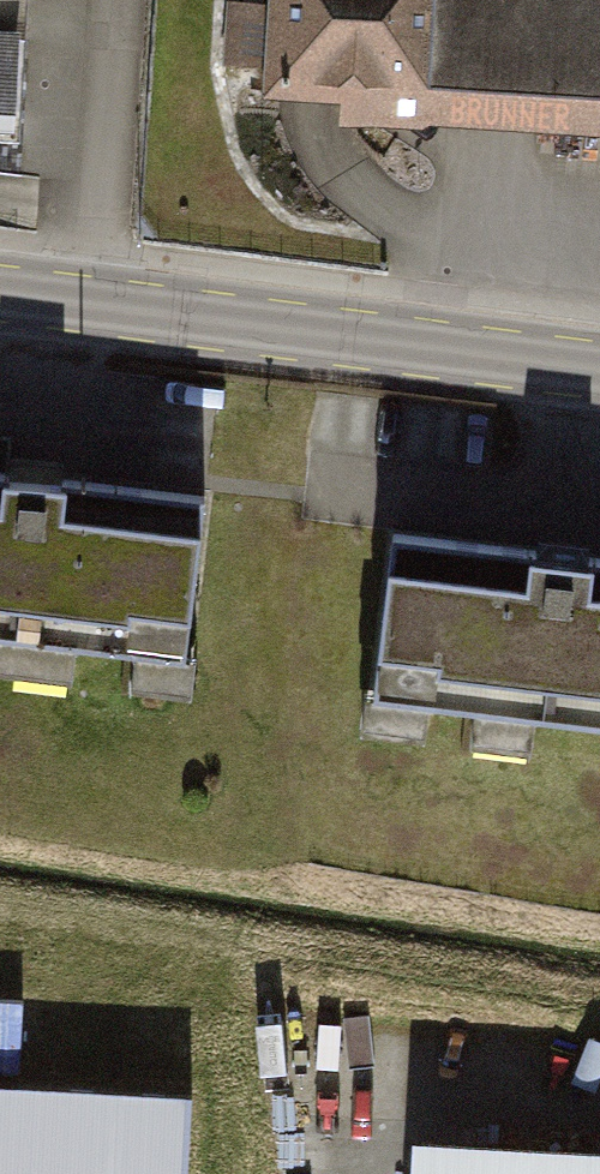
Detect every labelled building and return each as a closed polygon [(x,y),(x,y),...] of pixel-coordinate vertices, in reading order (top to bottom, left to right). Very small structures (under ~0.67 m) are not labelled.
[(277,85),(599,100),(599,0),(281,0),(277,85)] [(32,151),(38,35),(0,33),(0,149),(32,151)] [(0,473),(0,637),(221,662),(239,499),(0,473)] [(418,542),(399,696),(599,721),(599,565),(418,542)] [(27,998),(0,997),(0,1072),(26,1072),(27,998)] [(0,1080),(0,1173),(183,1173),(187,1089),(0,1080)] [(410,1136),(409,1173),(599,1173),(599,1142),(410,1136)]
